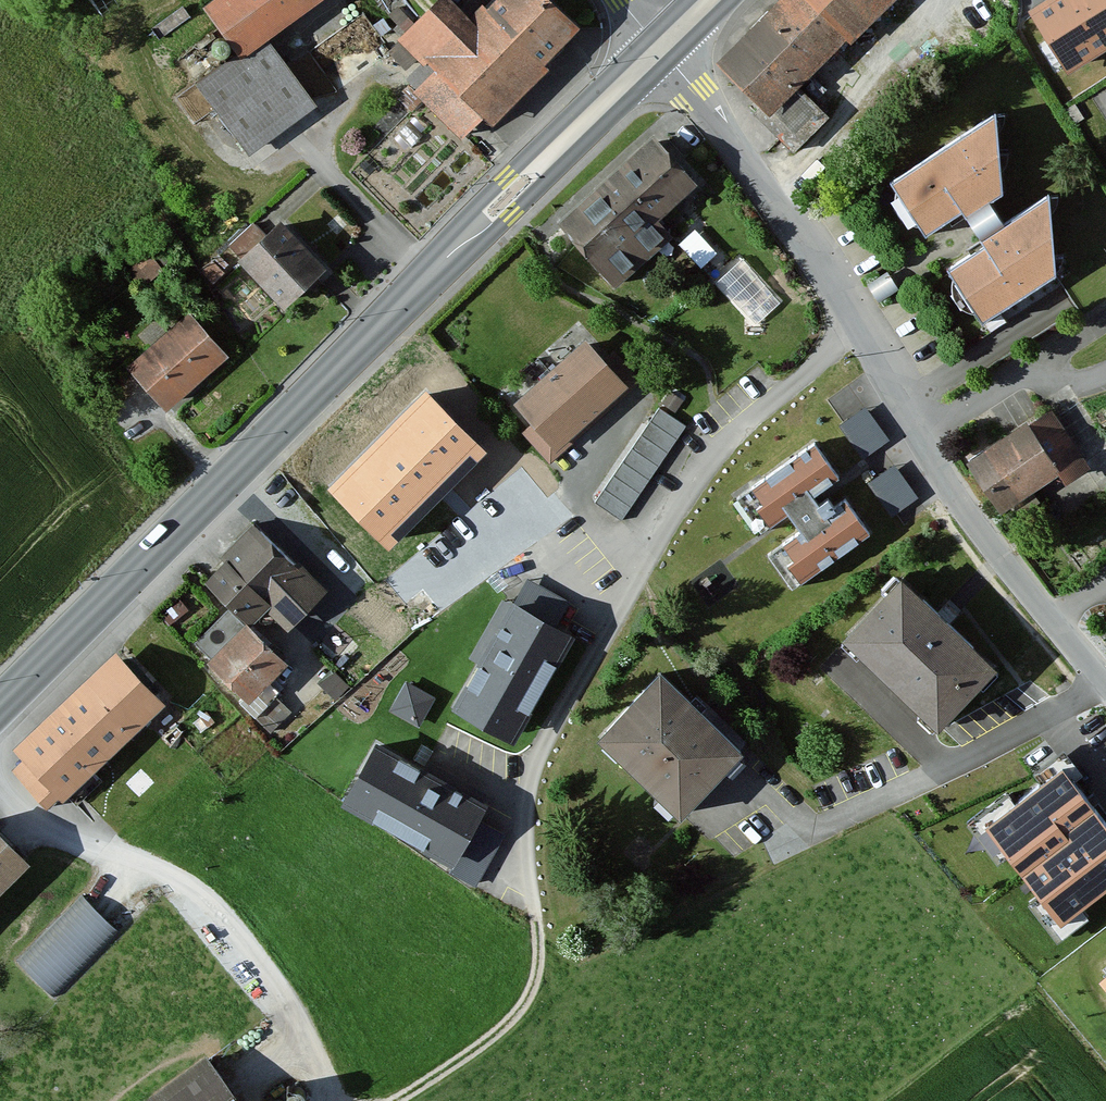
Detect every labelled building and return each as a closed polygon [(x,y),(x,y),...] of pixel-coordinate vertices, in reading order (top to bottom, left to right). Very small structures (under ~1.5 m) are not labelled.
[(106,19),(135,0),(94,0),(106,19)] [(200,13),(237,62),(267,40),(324,0),(218,0),(200,13)] [(550,0),(493,0),(474,21),(452,0),(435,0),(396,43),(430,74),(476,116),(487,126),(579,26),(550,0)] [(711,65),(768,122),(891,0),(777,0),(711,65)] [(1105,47),(1105,0),(1060,0),(1034,16),(1069,71),(1105,47)] [(315,105),(267,40),(237,62),(201,89),(250,153),(315,105)] [(476,116),(430,74),(411,95),(458,136),(476,116)] [(993,115),(886,182),(923,241),(998,195),(993,115)] [(697,184),(653,135),(612,172),(657,221),(697,184)] [(671,236),(657,221),(612,172),(559,221),(617,285),(671,236)] [(1052,276),(1044,195),(942,268),(983,325),(1052,276)] [(323,266),(276,216),(235,256),(282,305),(323,266)] [(227,355),(187,312),(128,367),(169,410),(227,355)] [(585,339),(551,369),(591,416),(625,385),(585,339)] [(556,446),(591,416),(551,369),(516,400),(556,446)] [(437,424),(407,388),(368,421),(399,456),(437,424)] [(622,515),(687,419),(660,401),(595,496),(622,515)] [(864,405),(840,422),(863,454),(887,437),(864,405)] [(1095,476),(1051,409),(978,458),(1008,504),(1056,473),(1069,493),(1095,476)] [(838,474),(812,440),(735,497),(759,529),(786,509),(800,527),(769,551),(792,582),(868,526),(843,493),(823,507),(813,493),(838,474)] [(893,464),(869,480),(892,512),(915,496),(893,464)] [(330,590),(260,526),(203,588),(243,625),(259,607),(290,635),(330,590)] [(525,570),(512,597),(557,619),(571,592),(525,570)] [(993,674),(901,589),(849,645),(940,730),(993,674)] [(573,634),(509,597),(447,705),(511,742),(573,634)] [(283,660),(248,628),(212,667),(248,700),(283,660)] [(168,702),(112,646),(87,671),(72,686),(127,742),(168,702)] [(740,750),(657,673),(597,737),(680,815),(740,750)] [(404,674),(389,704),(420,720),(435,689),(404,674)] [(127,742),(72,686),(61,696),(13,744),(24,754),(5,772),(51,818),(127,742)] [(487,802),(369,739),(336,800),(452,862),(447,872),(476,887),(505,833),(478,818),(487,802)] [(1062,776),(992,829),(1062,921),(1105,888),(1105,835),(1062,776)] [(27,863),(0,837),(0,890),(27,863)] [(35,968),(91,909),(58,877),(1,936),(35,968)] [(142,1100),(240,1100),(205,1054),(142,1100)]
